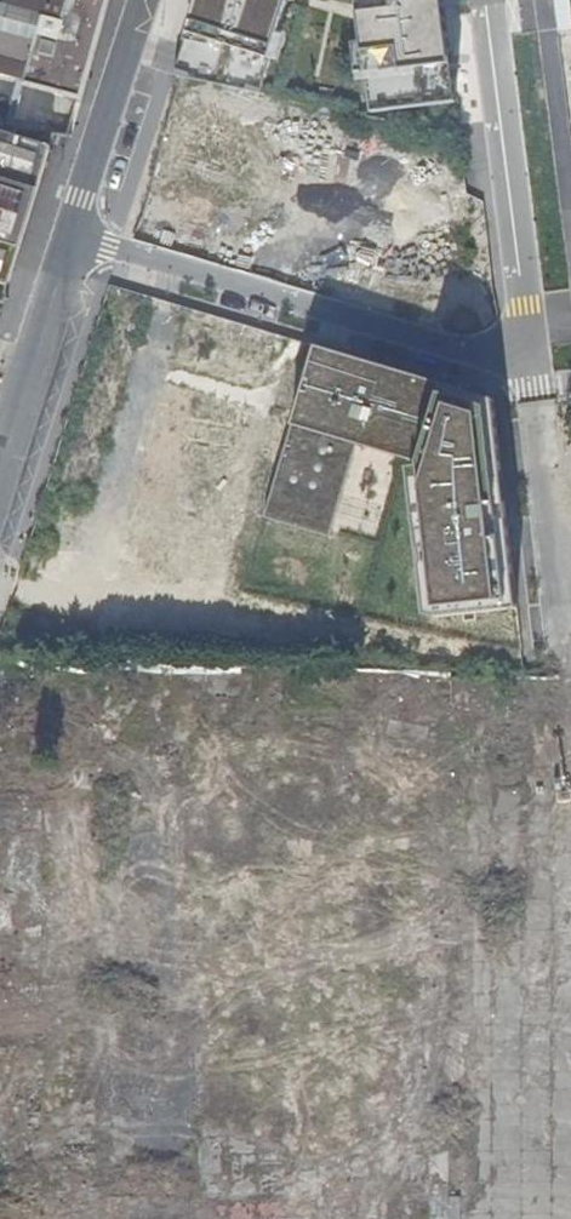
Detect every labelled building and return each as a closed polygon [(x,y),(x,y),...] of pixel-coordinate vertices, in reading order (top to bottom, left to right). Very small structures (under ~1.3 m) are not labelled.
[(64,85),(62,95),(84,100),(114,0),(0,0),(0,67),(64,85)] [(454,124),(436,0),(176,0),(160,61),(208,73),(286,89),(454,124)] [(61,129),(73,131),(76,120),(57,117),(58,114),(0,98),(0,120),(58,126),(58,128),(61,129)] [(18,277),(61,129),(58,128),(58,126),(0,120),(0,271),(18,277)] [(324,349),(276,511),(333,528),(363,428),(422,446),(424,458),(405,460),(422,623),(526,612),(504,402),(324,349)]
